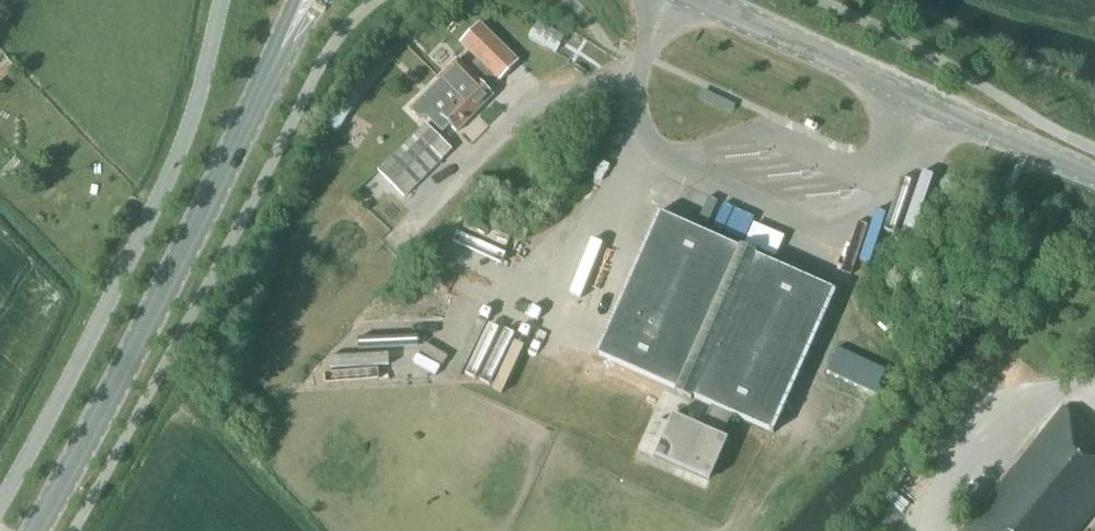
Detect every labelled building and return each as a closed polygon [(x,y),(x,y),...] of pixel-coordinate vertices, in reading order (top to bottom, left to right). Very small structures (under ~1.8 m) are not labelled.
[(453,68),(441,80),(475,114),(493,96),(487,90),(485,88),(496,77),(497,79),(510,66),(516,60),(482,27),(476,32),(463,45),(477,59),(468,68),(460,61),(453,68)] [(20,67),(8,55),(0,62),(0,86),(20,67)] [(369,82),(358,75),(348,91),(359,98),(369,82)] [(423,98),(410,109),(419,118),(427,117),(443,133),(451,126),(457,132),(475,114),(441,80),(432,88),(423,98)] [(427,124),(379,171),(404,197),(452,149),(427,124)] [(920,207),(917,231),(927,233),(931,208),(920,207)] [(596,354),(712,405),(701,427),(673,415),(654,456),(709,480),(728,439),(722,436),(732,414),(774,433),(837,291),(659,212),(596,354)] [(487,244),(508,250),(513,233),(470,220),(467,228),(490,235),(487,244)] [(957,274),(943,260),(933,269),(947,284),(957,274)] [(420,321),(369,323),(369,336),(420,334),(420,321)] [(508,325),(485,379),(510,389),(532,335),(508,325)] [(311,379),(312,388),(363,387),(363,378),(311,379)] [(1063,410),(1014,471),(966,530),(1075,530),(1094,506),(1094,435),(1063,410)]
